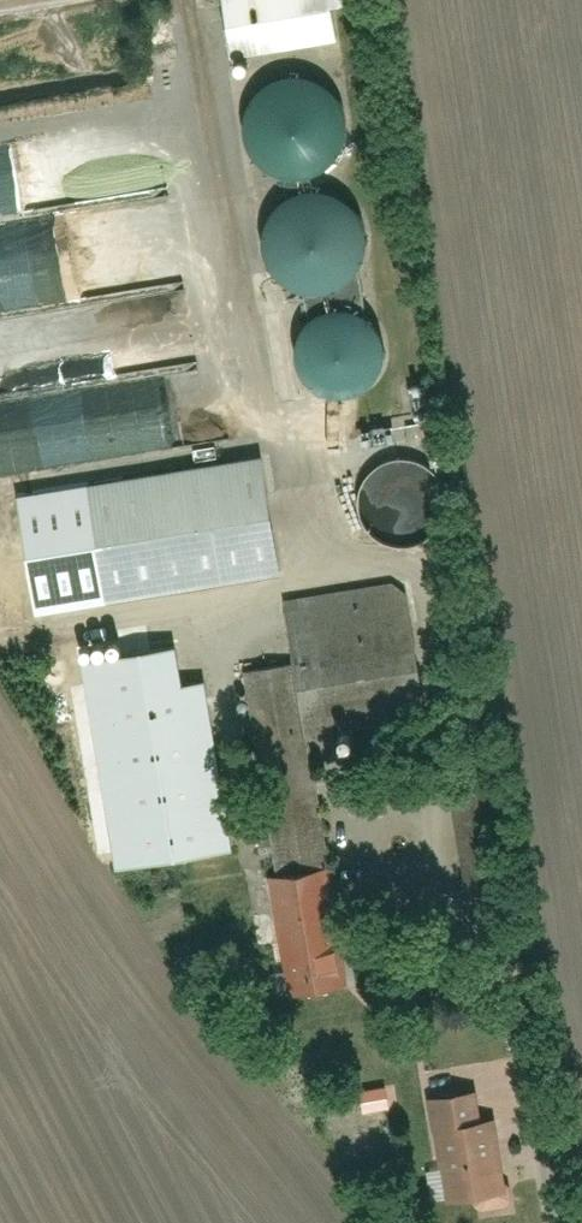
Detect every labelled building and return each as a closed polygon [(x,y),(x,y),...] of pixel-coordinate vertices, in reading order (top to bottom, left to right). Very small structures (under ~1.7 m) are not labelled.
[(255,234),(255,249),(260,266),(288,292),(319,295),(344,283),(359,262),(363,236),(354,213),(336,195),(306,188),(282,195),(265,211),(255,234)] [(303,322),(289,349),(296,381),(317,399),(341,403),(371,389),(382,370),(383,346),(368,321),(347,310),(320,311),(303,322)] [(376,465),(359,484),(354,506),(360,526),(375,541),(398,548),(426,539),(439,524),(444,502),(438,482),(426,468),(405,459),(376,465)] [(82,490),(100,605),(277,578),(260,463),(82,490)] [(291,666),(244,673),(274,874),(267,875),(285,992),(348,982),(331,866),(325,867),(306,738),(425,720),(404,580),(281,599),(291,666)] [(201,675),(86,693),(113,868),(228,850),(201,675)] [(451,786),(463,896),(498,893),(486,782),(451,786)] [(423,1174),(428,1204),(506,1193),(496,1119),(480,1121),(476,1090),(425,1097),(436,1172),(423,1174)]
